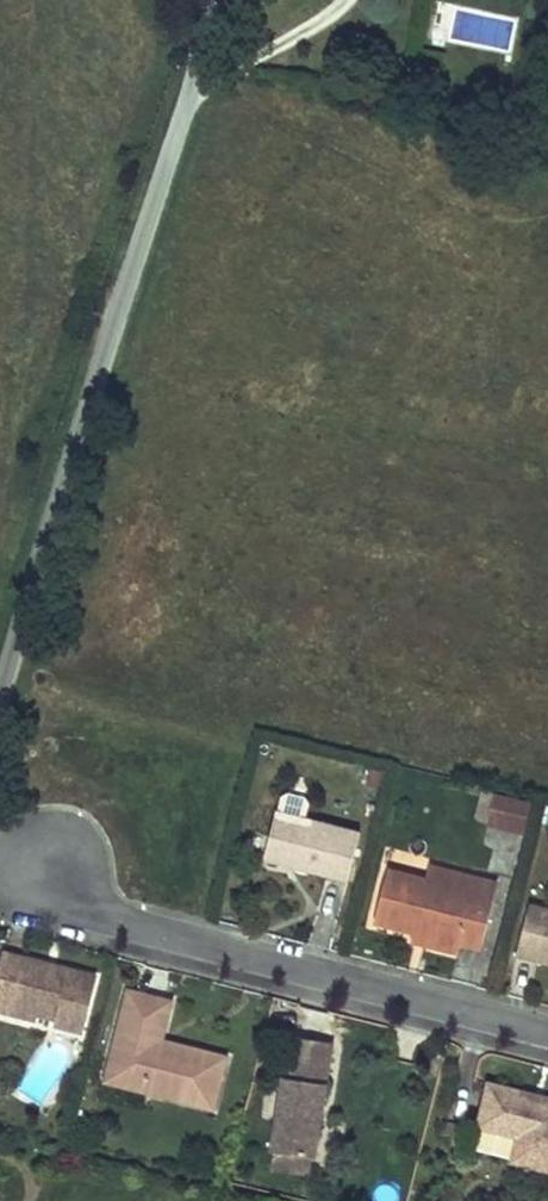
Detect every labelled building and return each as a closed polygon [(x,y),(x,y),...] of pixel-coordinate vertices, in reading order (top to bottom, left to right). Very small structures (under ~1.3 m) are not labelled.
[(527,102),(526,112),(538,113),(539,103),(527,102)] [(278,809),(265,857),(349,879),(362,831),(306,816),(310,801),(306,795),(290,791),(284,794),(280,809),(278,809)] [(531,803),(501,795),(494,820),(525,828),(531,803)] [(432,864),(429,878),(495,895),(499,880),(432,864)] [(389,868),(376,921),(416,931),(463,943),(465,936),(484,940),(495,895),(429,878),(389,868)] [(518,953),(538,958),(540,950),(547,952),(547,909),(530,905),(518,953)] [(463,943),(416,931),(414,940),(461,951),(463,943)] [(538,958),(547,961),(547,952),(540,950),(538,958)] [(5,954),(3,961),(0,960),(0,1005),(37,1015),(57,1020),(56,1026),(82,1032),(96,977),(5,954)] [(131,989),(107,1082),(215,1109),(228,1057),(168,1042),(166,1047),(159,1045),(171,998),(131,989)] [(34,1025),(37,1015),(0,1005),(0,1016),(34,1025)] [(339,1043),(293,1036),(275,1151),(280,1152),(314,1157),(321,1158),(339,1043)] [(493,1084),(481,1133),(522,1143),(517,1162),(547,1170),(547,1097),(493,1084)] [(314,1157),(280,1152),(277,1170),(311,1175),(314,1157)]
